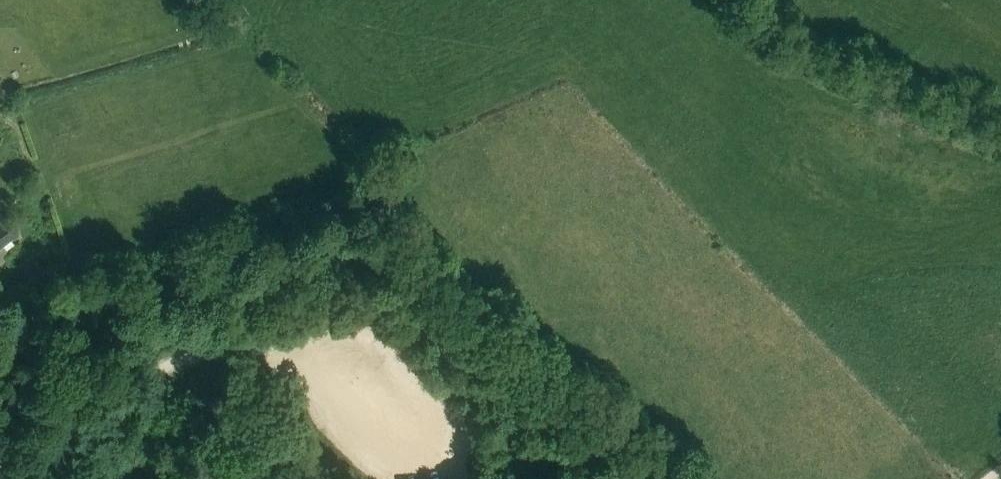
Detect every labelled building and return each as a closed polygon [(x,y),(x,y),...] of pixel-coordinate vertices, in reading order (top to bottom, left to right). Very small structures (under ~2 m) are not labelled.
[(19,235),(13,227),(0,236),(0,249),(19,235)]
